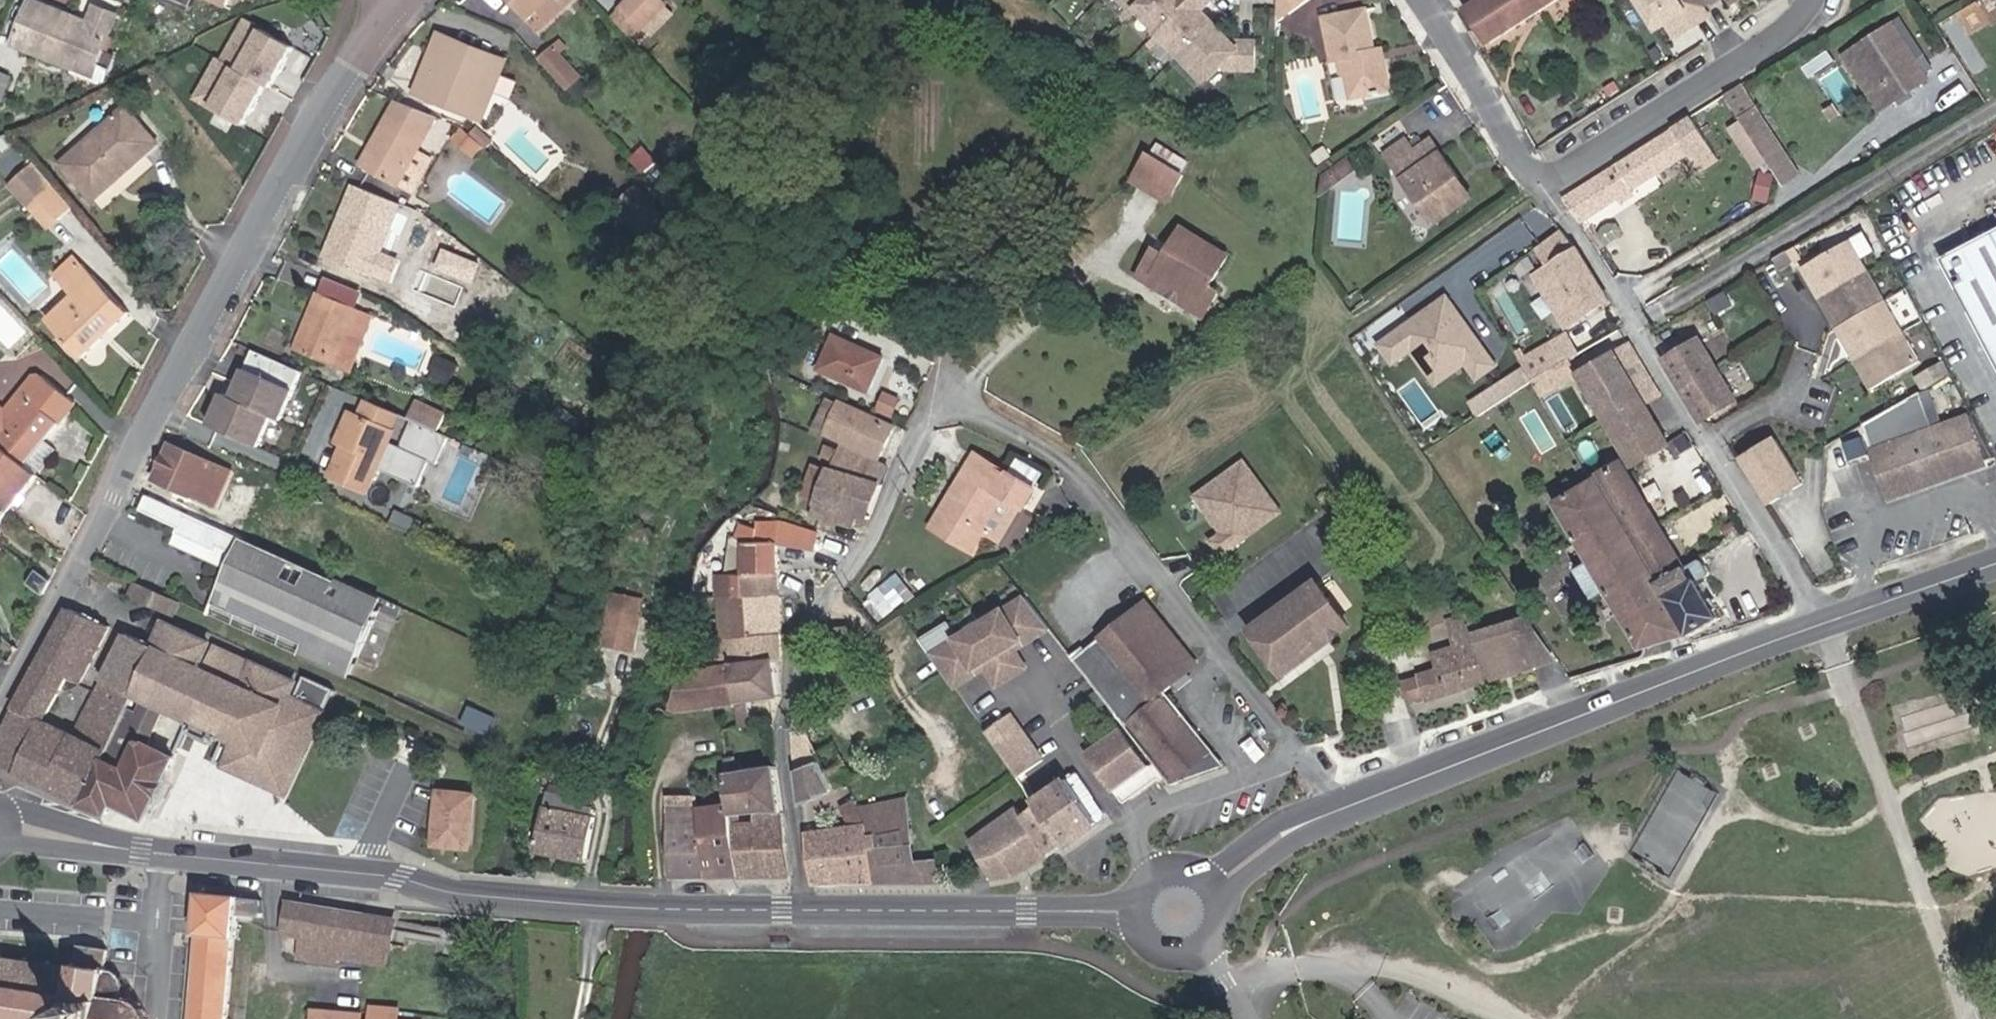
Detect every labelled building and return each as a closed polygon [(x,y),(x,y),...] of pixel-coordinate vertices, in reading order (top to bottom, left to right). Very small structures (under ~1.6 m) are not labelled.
[(118,16),(96,7),(90,22),(34,0),(33,0),(15,45),(74,68),(80,55),(99,63),(103,52),(118,16)] [(572,0),(508,0),(529,22),(539,12),(549,22),(572,0)] [(667,5),(663,0),(629,0),(622,8),(643,29),(667,5)] [(1130,9),(1124,16),(1128,20),(1139,10),(1149,0),(1122,0),(1130,9)] [(1193,0),(1149,0),(1139,10),(1155,26),(1151,30),(1156,35),(1193,0)] [(1215,23),(1204,11),(1214,0),(1193,0),(1156,35),(1162,41),(1166,38),(1181,54),(1215,23)] [(1308,0),(1277,0),(1277,22),(1308,0)] [(1555,0),(1480,0),(1468,8),(1489,42),(1555,0)] [(1658,29),(1671,21),(1681,35),(1708,18),(1702,6),(1698,0),(1640,0),(1658,29)] [(652,37),(676,13),(667,5),(643,29),(652,37)] [(643,29),(622,8),(612,18),(633,40),(643,29)] [(1391,90),(1383,50),(1375,52),(1366,10),(1325,18),(1334,61),(1339,60),(1344,58),(1347,76),(1352,97),(1391,90)] [(254,31),(247,18),(230,26),(237,40),(254,31)] [(1256,69),(1256,42),(1233,42),(1215,23),(1181,54),(1206,80),(1224,64),(1228,69),(1256,69)] [(1927,78),(1893,26),(1855,50),(1881,91),(1902,77),(1910,90),(1927,78)] [(497,57),(439,33),(415,93),(473,116),(497,57)] [(583,75),(562,52),(567,47),(560,40),(540,59),(568,89),(581,77),(583,75)] [(1881,109),(1910,90),(1902,77),(1881,91),(1855,50),(1846,56),(1881,109)] [(108,81),(117,57),(103,52),(99,63),(80,55),(74,68),(107,81),(108,81)] [(482,120),(506,60),(497,57),(473,116),(482,120)] [(1347,76),(1344,58),(1339,60),(1341,71),(1347,76)] [(11,77),(0,72),(0,102),(1,103),(11,77)] [(579,102),(592,90),(581,77),(568,89),(579,102)] [(1791,162),(1742,84),(1725,95),(1774,172),(1791,162)] [(419,150),(438,117),(397,101),(360,166),(398,187),(400,183),(419,150)] [(94,200),(158,143),(126,107),(62,164),(94,200)] [(1633,189),(1688,153),(1700,171),(1720,158),(1693,118),(1564,200),(1580,222),(1619,197),(1633,189)] [(486,149),(494,141),(478,126),(470,134),(484,147),(486,149)] [(473,158),(484,147),(470,134),(463,127),(452,138),(473,158)] [(1395,166),(1415,151),(1406,139),(1386,153),(1395,166)] [(1467,202),(1454,183),(1460,179),(1431,139),(1415,151),(1395,166),(1436,224),(1467,202)] [(419,150),(400,183),(415,192),(434,159),(419,150)] [(1167,201),(1183,176),(1149,155),(1133,180),(1167,201)] [(1319,198),(1359,171),(1349,155),(1321,174),(1319,198)] [(1776,177),(1763,174),(1757,198),(1770,201),(1776,177)] [(1473,197),(1460,179),(1454,183),(1467,202),(1473,197)] [(75,207),(55,184),(41,196),(62,219),(75,207)] [(371,276),(400,204),(354,186),(325,258),(371,276)] [(1623,204),(1636,195),(1633,189),(1619,197),(1623,204)] [(62,219),(41,196),(28,208),(49,230),(62,219)] [(1208,287),(1227,255),(1183,228),(1165,258),(1154,251),(1139,276),(1150,282),(1156,273),(1185,291),(1205,291),(1208,287)] [(1563,228),(1538,247),(1549,265),(1534,274),(1566,327),(1610,301),(1578,249),(1563,228)] [(1942,258),(1995,362),(1995,230),(1942,258)] [(1865,231),(1802,266),(1836,327),(1886,299),(1862,257),(1875,250),(1865,231)] [(1782,270),(1795,263),(1789,253),(1776,259),(1782,270)] [(83,263),(75,255),(54,276),(62,284),(83,263)] [(130,312),(83,263),(62,284),(73,295),(47,320),(82,358),(130,312)] [(1203,315),(1217,293),(1208,287),(1205,291),(1185,291),(1156,273),(1150,282),(1203,315)] [(359,308),(364,293),(335,281),(329,296),(359,308)] [(350,372),(373,314),(359,308),(329,296),(318,292),(295,350),(350,372)] [(1448,294),(1429,307),(1415,317),(1401,327),(1380,341),(1394,361),(1414,347),(1426,363),(1435,356),(1443,358),(1453,372),(1467,361),(1478,377),(1497,364),(1448,294)] [(1726,294),(1710,303),(1717,315),(1733,306),(1726,294)] [(1920,360),(1886,299),(1836,327),(1871,388),(1920,360)] [(868,391),(883,357),(835,336),(820,369),(868,391)] [(1523,350),(1517,354),(1532,380),(1572,357),(1578,353),(1567,336),(1528,359),(1523,350)] [(1737,400),(1700,339),(1665,361),(1702,422),(1737,400)] [(1656,388),(1631,343),(1580,372),(1607,417),(1656,388)] [(302,371),(253,350),(232,397),(223,393),(209,425),(259,446),(272,415),(281,419),(302,371)] [(1453,372),(1443,358),(1435,356),(1426,363),(1439,381),(1453,372)] [(1572,357),(1532,380),(1541,395),(1580,372),(1572,357)] [(1944,363),(1936,368),(1941,378),(1950,374),(1944,363)] [(1941,378),(1936,368),(1916,379),(1923,390),(1941,378)] [(60,422),(62,423),(78,403),(43,375),(34,376),(7,408),(0,402),(0,444),(25,465),(46,440),(60,422)] [(1656,388),(1607,417),(1610,424),(1629,456),(1633,462),(1668,442),(1646,404),(1661,396),(1656,388)] [(896,421),(902,401),(885,395),(878,414),(896,421)] [(343,447),(329,478),(367,494),(379,469),(420,487),(431,461),(438,464),(450,437),(439,432),(414,420),(402,447),(390,442),(396,429),(394,428),(400,415),(366,400),(360,414),(358,413),(343,447)] [(439,432),(447,413),(415,400),(408,417),(414,420),(439,432)] [(829,430),(840,406),(827,400),(816,424),(829,430)] [(880,457),(894,427),(841,403),(840,406),(829,430),(827,433),(880,457)] [(336,443),(343,447),(358,413),(351,410),(336,443)] [(1994,457),(1973,418),(1969,419),(1968,416),(1873,449),(1890,498),(1985,464),(1984,461),(1994,457)] [(1867,435),(1848,443),(1853,458),(1873,450),(1867,435)] [(1774,438),(1738,460),(1766,507),(1802,486),(1774,438)] [(38,475),(58,450),(46,440),(25,465),(38,475)] [(215,507),(231,471),(171,443),(155,479),(215,507)] [(38,475),(25,465),(0,444),(0,506),(8,512),(38,475)] [(818,504),(814,515),(853,526),(856,515),(866,483),(881,488),(889,467),(841,448),(832,469),(830,468),(818,504)] [(984,530),(1005,496),(1020,505),(1025,508),(1037,489),(1010,473),(1008,476),(975,455),(932,526),(972,551),(984,530)] [(1633,462),(1629,456),(1616,464),(1617,467),(1618,469),(1623,465),(1625,467),(1633,462)] [(1243,460),(1208,486),(1215,496),(1215,502),(1205,509),(1213,520),(1216,518),(1220,524),(1217,525),(1221,531),(1210,539),(1221,554),(1280,511),(1243,460)] [(818,504),(830,468),(815,463),(803,498),(818,504)] [(1658,525),(1625,467),(1623,465),(1618,469),(1617,467),(1597,479),(1634,540),(1658,525)] [(1660,583),(1634,540),(1597,479),(1556,502),(1591,561),(1608,591),(1642,649),(1691,636),(1660,583)] [(856,515),(869,519),(881,488),(866,483),(856,515)] [(1208,486),(1195,495),(1205,509),(1215,502),(1215,496),(1208,486)] [(235,553),(241,538),(147,496),(140,510),(180,528),(177,534),(217,552),(219,546),(235,553)] [(999,539),(1020,505),(1005,496),(984,530),(999,539)] [(391,524),(416,535),(422,521),(397,510),(391,524)] [(781,596),(780,544),(815,551),(818,532),(783,521),(741,524),(724,579),(724,596),(781,596)] [(1658,525),(1634,540),(1660,583),(1685,569),(1684,568),(1658,525)] [(227,569),(235,553),(219,546),(217,552),(177,534),(172,545),(227,569)] [(348,677),(385,598),(336,576),(334,580),(241,538),(235,553),(227,569),(212,603),(302,644),(297,655),(348,677)] [(1709,574),(1700,559),(1687,566),(1696,581),(1699,580),(1709,574)] [(1608,591),(1591,561),(1576,570),(1594,600),(1608,591)] [(1685,569),(1660,583),(1691,636),(1722,618),(1699,580),(1696,581),(1687,566),(1684,568),(1685,569)] [(44,593),(52,581),(37,570),(30,583),(44,593)] [(880,618),(905,598),(907,600),(913,595),(900,578),(868,603),(880,618)] [(182,603),(134,581),(128,596),(175,618),(182,603)] [(1329,642),(1349,627),(1317,582),(1257,626),(1286,666),(1326,637),(1329,642)] [(634,650),(644,600),(614,594),(604,644),(634,650)] [(781,632),(781,596),(724,596),(719,596),(725,657),(706,659),(707,667),(733,664),(774,659),(780,658),(779,633),(781,632)] [(1026,600),(930,655),(953,687),(978,673),(975,669),(984,664),(986,668),(997,686),(1026,669),(1015,651),(1013,647),(1021,642),(1024,647),(1050,631),(1026,600)] [(1166,690),(1197,664),(1147,601),(1075,659),(1124,725),(1171,785),(1199,775),(1193,767),(1215,750),(1166,690)] [(133,693),(155,646),(126,633),(74,734),(47,720),(69,678),(80,683),(111,626),(70,607),(14,708),(0,737),(0,763),(82,805),(133,693)] [(1489,680),(1476,633),(1477,633),(1472,614),(1448,620),(1457,648),(1435,654),(1439,669),(1421,674),(1422,678),(1405,684),(1410,700),(1427,695),(1429,700),(1489,680)] [(1557,658),(1530,616),(1521,619),(1534,666),(1557,658)] [(1534,666),(1521,619),(1477,633),(1476,633),(1489,680),(1534,666)] [(155,646),(133,693),(164,708),(196,722),(193,727),(197,730),(196,732),(213,739),(214,737),(218,739),(219,737),(227,742),(217,762),(286,794),(332,696),(302,682),(294,698),(289,695),(295,682),(253,663),(243,686),(235,683),(246,660),(218,647),(207,670),(199,666),(210,643),(166,623),(155,646)] [(1285,674),(1329,642),(1326,637),(1286,666),(1257,626),(1252,629),(1285,674)] [(1021,642),(1013,647),(1015,651),(1024,647),(1021,642)] [(779,697),(774,659),(733,664),(738,703),(740,727),(752,725),(750,701),(779,697)] [(738,703),(733,664),(707,667),(685,670),(670,711),(738,703)] [(975,669),(978,673),(986,668),(984,664),(975,669)] [(302,682),(332,696),(334,690),(305,676),(302,682)] [(114,803),(146,819),(157,795),(164,781),(176,758),(147,745),(164,708),(133,693),(82,805),(108,814),(114,803)] [(1008,714),(983,732),(1016,778),(1041,760),(1008,714)] [(805,726),(794,730),(795,762),(797,774),(821,761),(816,751),(805,726)] [(1111,792),(1149,766),(1122,728),(1085,755),(1111,792)] [(1199,775),(1227,765),(1215,750),(1193,767),(1199,775)] [(783,813),(777,766),(739,772),(738,756),(725,757),(731,805),(732,816),(760,813),(783,813)] [(834,789),(821,761),(797,774),(801,803),(834,789)] [(1066,780),(1033,802),(1036,806),(1064,846),(1097,824),(1103,820),(1105,814),(1076,772),(1066,780)] [(168,799),(174,788),(174,785),(164,781),(157,795),(166,799),(168,799)] [(569,796),(571,787),(551,783),(549,792),(569,796)] [(470,848),(476,795),(440,792),(435,844),(470,848)] [(587,861),(596,817),(594,817),(596,809),(581,806),(582,799),(569,796),(549,792),(548,792),(536,850),(587,861)] [(708,877),(699,809),(698,797),(666,797),(671,878),(708,877)] [(915,862),(907,799),(859,808),(867,824),(875,883),(937,883),(935,860),(915,862)] [(875,883),(867,824),(859,808),(856,801),(842,807),(852,828),(806,835),(814,885),(875,883)] [(739,877),(732,816),(731,805),(699,809),(708,877),(739,877)] [(1020,816),(1048,856),(1064,846),(1036,806),(1024,814),(1020,816)] [(1048,856),(1020,816),(1024,814),(1018,807),(972,840),(995,879),(1013,875),(1048,856)] [(732,816),(739,877),(792,876),(783,813),(760,813),(732,816)] [(235,937),(236,937),(238,915),(240,897),(201,893),(197,934),(198,934),(191,1018),(228,1018),(235,937)] [(264,917),(263,899),(240,897),(238,915),(264,917)] [(389,965),(395,930),(368,925),(369,915),(288,902),(282,932),(305,936),(301,957),(340,963),(341,957),(389,965)] [(395,930),(397,920),(369,915),(368,925),(395,930)] [(145,1018),(140,1009),(130,1004),(115,1002),(121,990),(121,985),(119,981),(117,978),(114,976),(104,973),(108,949),(77,945),(74,964),(0,955),(0,1018),(145,1018)] [(398,1009),(374,1007),(373,1018),(397,1018),(398,1009)] [(361,1014),(314,1011),(313,1018),(361,1018),(361,1014)]
